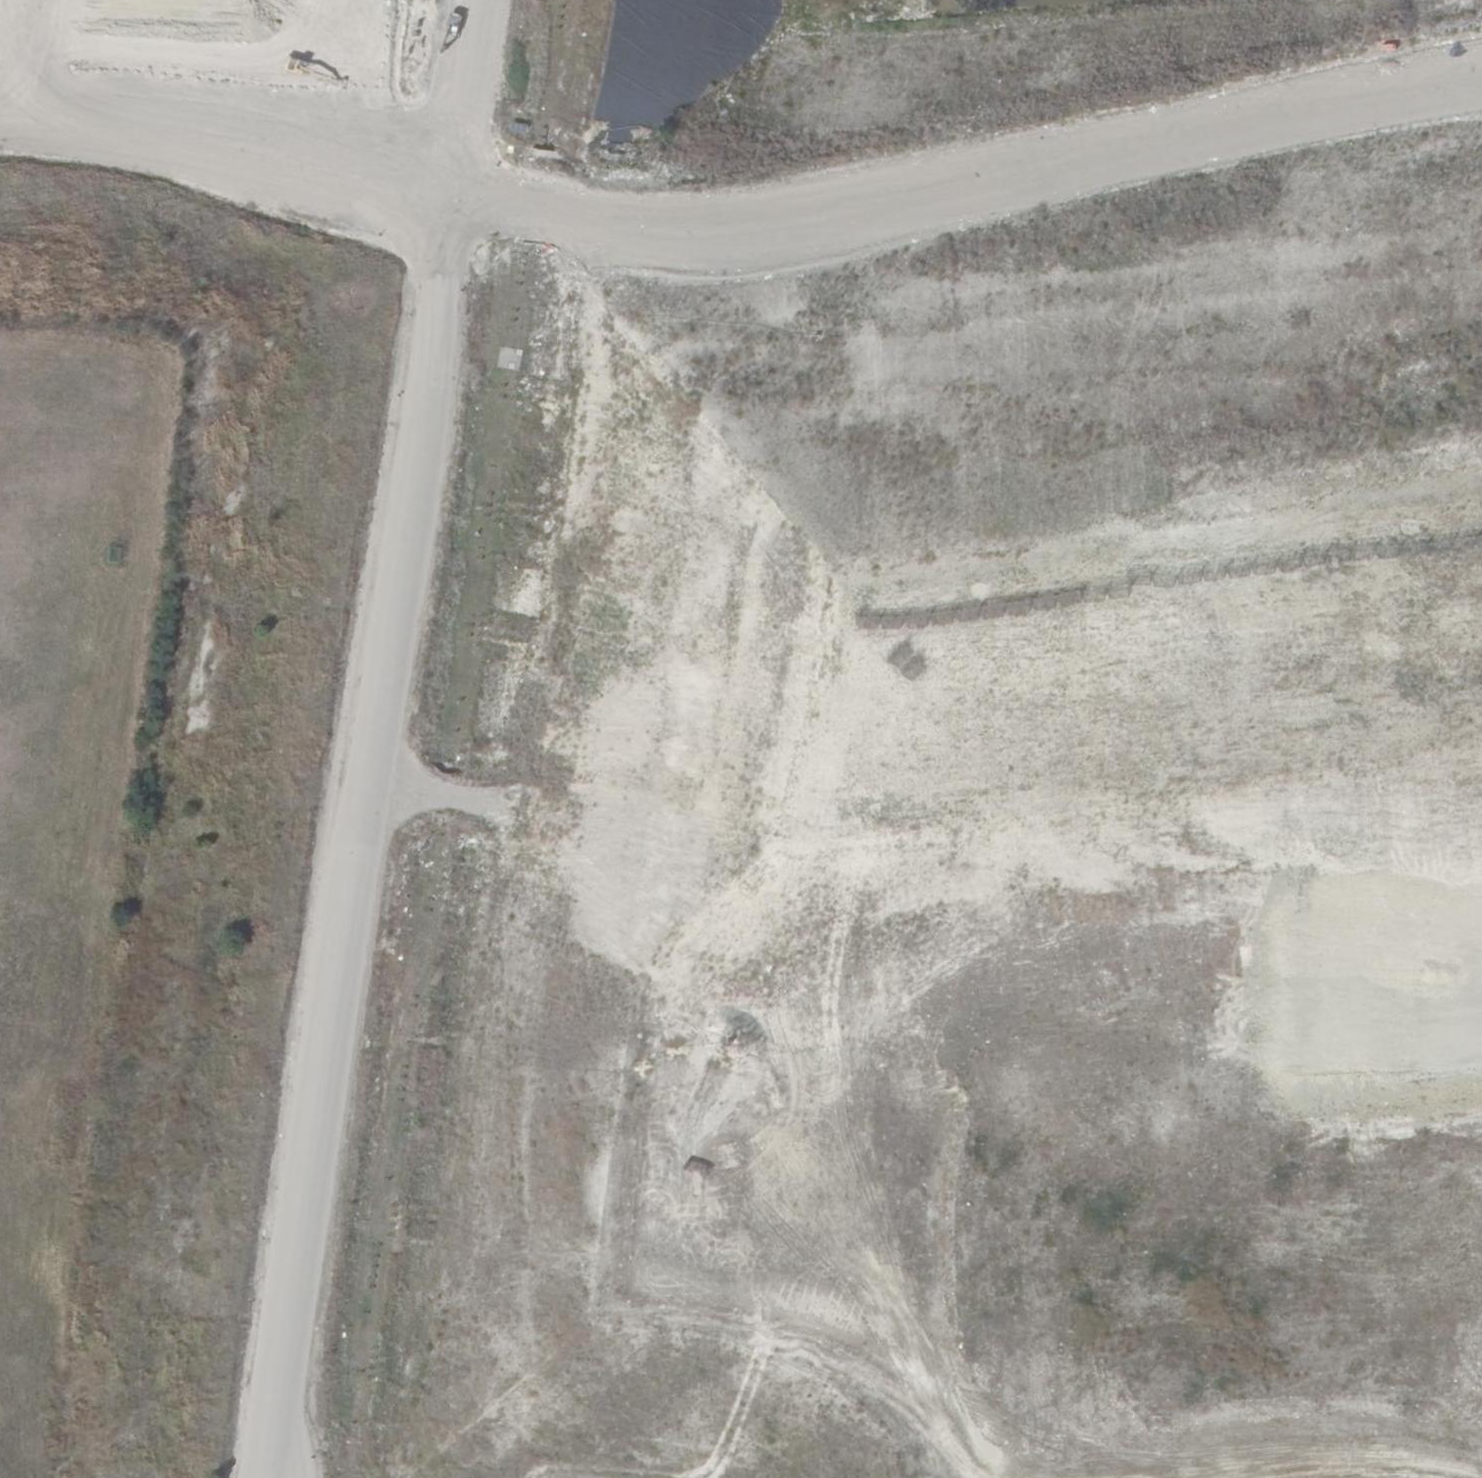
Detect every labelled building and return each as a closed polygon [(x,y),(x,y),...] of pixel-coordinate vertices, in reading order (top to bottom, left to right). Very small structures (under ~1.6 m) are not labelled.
[(438,20),(436,42),(452,44),(455,22),(438,20)] [(1423,193),(1425,230),(1481,227),(1481,190),(1423,193)]
